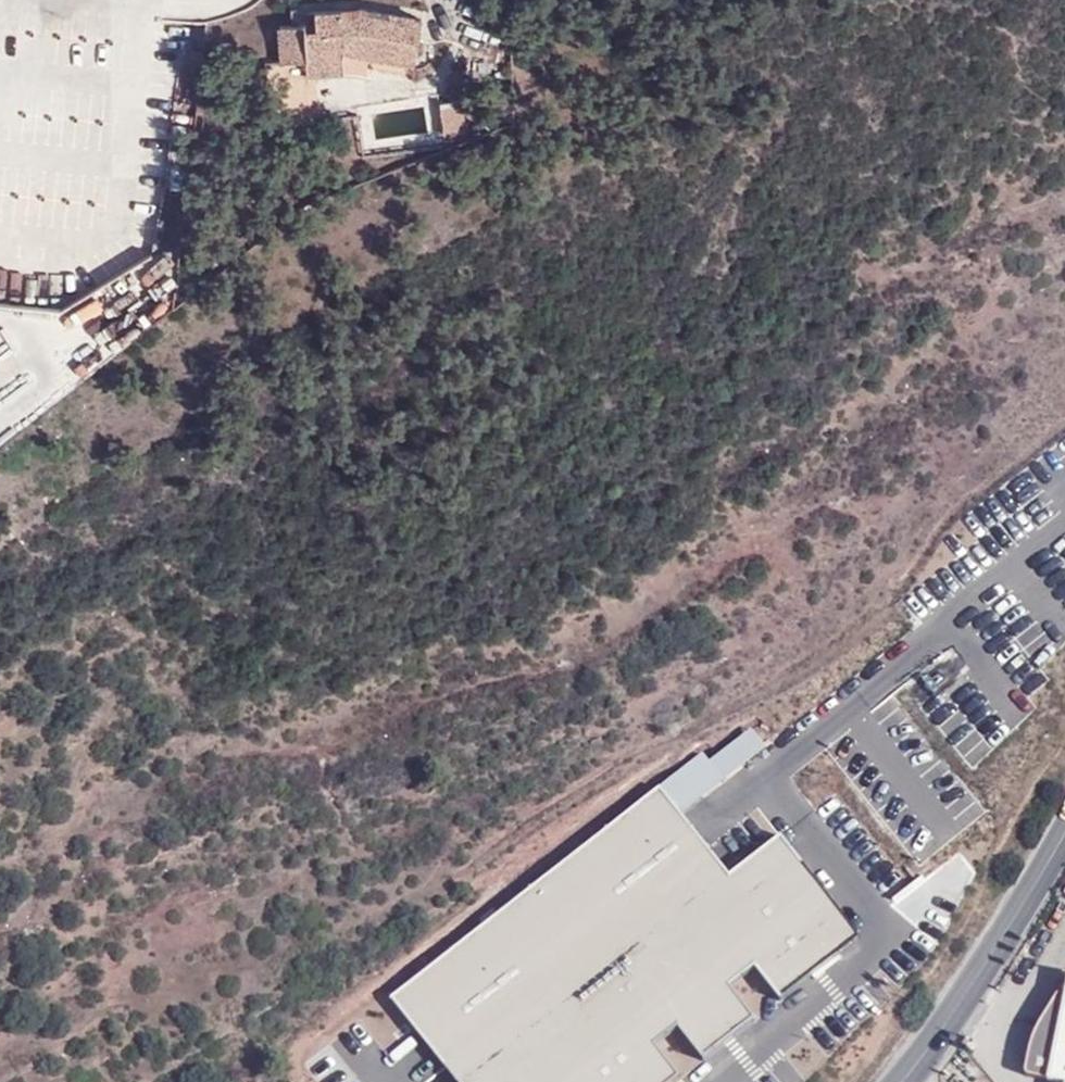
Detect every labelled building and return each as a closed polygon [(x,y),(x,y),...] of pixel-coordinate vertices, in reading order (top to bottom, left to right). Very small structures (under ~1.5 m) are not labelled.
[(308,58),(308,65),(342,61),(342,52),(411,64),(419,19),(360,8),(316,13),(318,29),(305,30),(304,25),(277,27),(280,61),(308,58)] [(342,61),(308,65),(310,78),(343,75),(342,61)] [(459,96),(435,101),(441,135),(465,131),(459,96)] [(681,1078),(656,1046),(678,1029),(704,1061),(756,1020),(731,988),(755,969),(781,1001),(859,936),(781,835),(730,875),(682,814),(660,786),(391,998),(457,1081),(676,1081),(681,1078)] [(1026,1081),(1064,1081),(1064,986),(1062,1001),(1054,999),(1043,1016),(1033,1038),(1026,1055),(1022,1075),(1023,1080),(1025,1081),(1026,1081)]
